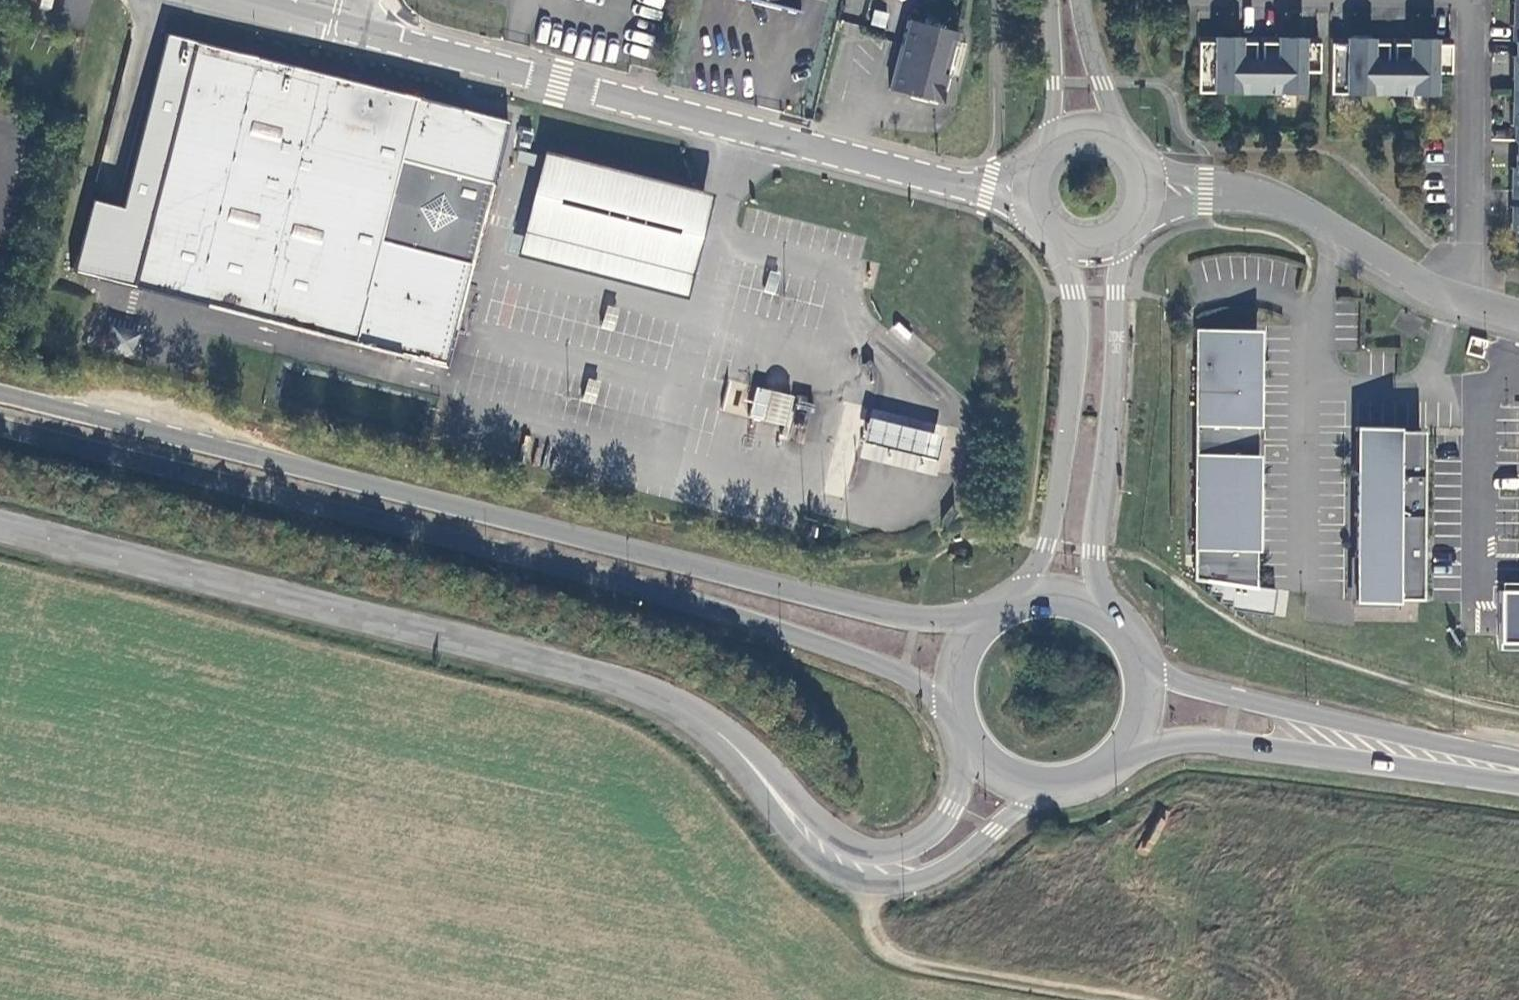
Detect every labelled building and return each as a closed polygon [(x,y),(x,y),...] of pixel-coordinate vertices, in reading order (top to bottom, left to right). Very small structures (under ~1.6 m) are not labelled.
[(797,11),(799,0),(753,0),(797,11)] [(1517,9),(1511,10),(1511,26),(1514,26),(1514,41),(1518,41),(1518,0),(1517,0),(1517,9)] [(906,19),(888,90),(929,100),(939,94),(945,74),(949,75),(958,41),(953,40),(955,32),(906,19)] [(1196,93),(1301,94),(1301,72),(1313,73),(1316,72),(1317,39),(1260,38),(1260,60),(1254,60),(1254,38),(1197,37),(1196,93)] [(1328,94),(1434,95),(1434,74),(1449,74),(1449,39),(1392,39),(1392,61),(1386,61),(1386,39),(1329,39),(1328,94)] [(1514,41),(1514,57),(1510,56),(1510,74),(1516,73),(1516,91),(1518,91),(1518,41),(1514,41)] [(445,367),(465,284),(495,164),(442,151),(453,108),(194,43),(182,90),(168,86),(158,125),(172,129),(144,241),(329,287),(317,335),(445,367)] [(1516,91),(1516,103),(1516,110),(1510,109),(1510,126),(1516,127),(1516,141),(1518,141),(1518,91),(1516,91)] [(939,94),(929,100),(937,102),(939,94)] [(495,164),(506,121),(453,108),(442,151),(495,164)] [(1509,175),(1509,191),(1513,191),(1518,191),(1518,141),(1516,141),(1516,175),(1509,175)] [(710,193),(541,150),(514,256),(684,299),(710,193)] [(1513,191),(1513,207),(1509,206),(1509,223),(1515,224),(1515,241),(1518,243),(1518,191),(1513,191)] [(113,230),(119,206),(90,199),(87,207),(70,272),(97,279),(110,229),(113,230)] [(317,335),(329,287),(144,241),(132,288),(317,335)] [(1260,328),(1200,328),(1198,576),(1258,585),(1260,328)] [(749,418),(788,426),(795,395),(756,387),(749,418)] [(939,435),(896,425),(866,417),(860,441),(894,450),(933,460),(939,435)] [(1362,426),(1361,602),(1400,602),(1400,598),(1426,599),(1427,431),(1402,430),(1402,427),(1362,426)] [(1498,592),(1498,651),(1518,651),(1518,593),(1498,592)]
